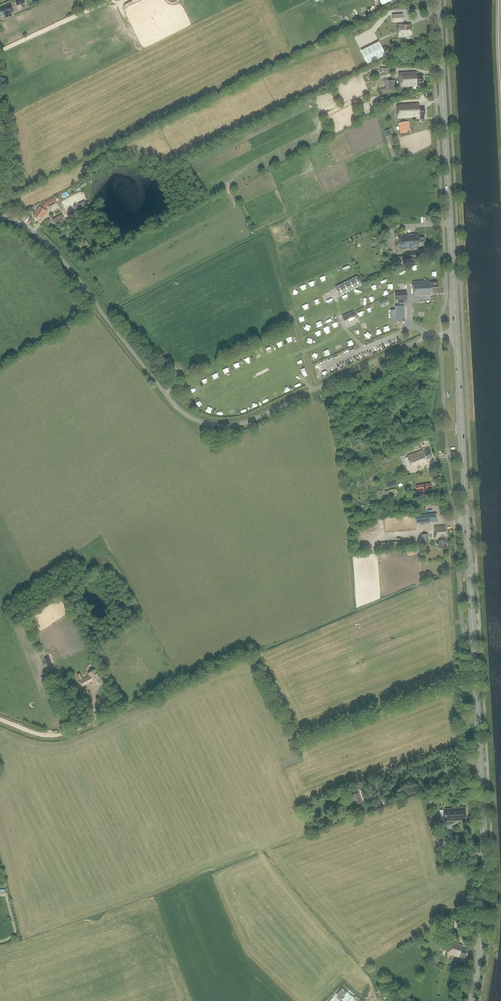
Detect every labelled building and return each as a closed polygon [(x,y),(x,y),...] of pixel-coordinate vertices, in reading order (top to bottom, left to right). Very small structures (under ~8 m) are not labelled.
[(11,13),(15,12),(12,3),(5,5),(6,7),(0,9),(0,13),(1,16),(5,14),(6,18),(12,16),(11,13)] [(398,25),(399,35),(412,35),(411,25),(403,25),(403,24),(398,25)] [(361,51),(368,64),(386,55),(379,42),(361,51)] [(420,85),(423,85),(423,75),(417,76),(417,72),(399,73),(400,87),(420,86),(420,85)] [(396,80),(385,81),(386,89),(384,89),(384,92),(396,91),(396,80)] [(398,118),(416,117),(417,119),(417,122),(420,122),(420,116),(425,116),(425,107),(419,108),(419,103),(400,105),(397,107),(398,118)] [(410,130),(409,121),(399,123),(400,134),(408,132),(407,131),(410,130)] [(47,209),(56,204),(54,198),(43,204),(41,207),(40,207),(35,214),(36,214),(35,216),(40,220),(41,218),(42,218),(47,212),(46,211),(47,210),(47,209)] [(84,201),(78,204),(81,209),(87,206),(84,201)] [(62,214),(52,219),(54,225),(64,220),(62,215),(62,214)] [(250,227),(252,232),(260,229),(258,223),(250,227)] [(418,247),(425,247),(425,237),(419,237),(419,234),(400,235),(401,249),(419,248),(418,247)] [(405,265),(404,256),(392,256),(392,266),(405,265)] [(357,276),(336,287),(340,296),(362,285),(357,276)] [(430,294),(439,293),(438,282),(430,282),(430,281),(413,282),(414,296),(430,295),(430,294)] [(407,291),(395,292),(396,300),(407,300),(407,291)] [(354,311),(342,316),(347,325),(358,320),(354,311)] [(302,379),(291,383),(294,390),(305,385),(302,379)] [(426,459),(432,457),(429,448),(407,456),(412,469),(428,464),(426,459)] [(416,515),(416,523),(437,521),(436,513),(416,515)] [(446,547),(447,547),(447,544),(446,544),(446,536),(447,536),(446,525),(436,526),(436,537),(441,537),(441,539),(440,540),(440,548),(447,548),(446,547)] [(422,546),(429,546),(428,534),(421,534),(422,546)] [(49,658),(45,659),(52,677),(55,675),(49,658)] [(89,676),(89,677),(89,676),(83,679),(83,678),(81,673),(78,675),(80,679),(81,681),(79,681),(82,687),(86,686),(85,684),(92,680),(94,685),(102,681),(96,669),(88,673),(89,676)] [(351,795),(356,807),(357,811),(363,809),(361,804),(363,803),(359,792),(351,795)] [(444,821),(466,820),(465,807),(443,809),(444,821)] [(465,958),(467,950),(461,949),(462,945),(451,942),(447,954),(465,958)] [(344,998),(350,991),(344,987),(339,993),(344,998)]
